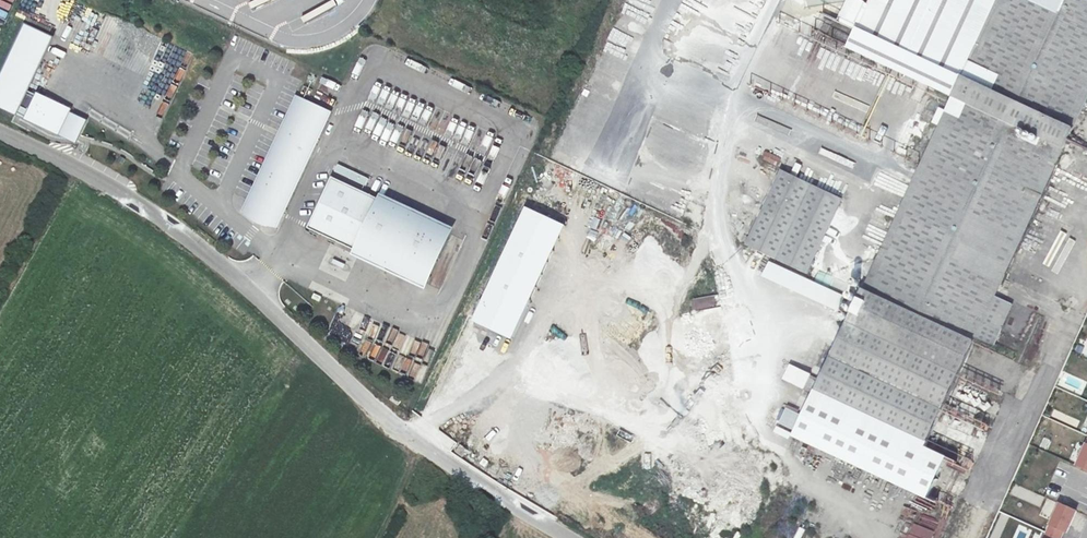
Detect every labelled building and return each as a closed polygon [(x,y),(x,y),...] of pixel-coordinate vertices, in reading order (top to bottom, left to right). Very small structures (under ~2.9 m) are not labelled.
[(14,0),(0,0),(0,6),(9,10),(14,0)] [(927,510),(948,467),(915,451),(967,343),(987,353),(1008,311),(987,301),(1086,96),(1086,8),(1071,0),(868,0),(844,49),(946,101),(804,396),(805,398),(784,440),(841,468),(864,479),(927,510)] [(24,23),(0,75),(0,108),(15,115),(52,37),(24,23)] [(86,120),(69,112),(71,109),(36,92),(24,119),(59,135),(76,143),(86,120)] [(329,111),(296,96),(244,210),(277,225),(329,111)] [(758,168),(774,175),(777,166),(761,159),(758,168)] [(308,227),(355,249),(353,252),(424,285),(450,228),(379,196),(377,199),(361,192),(367,178),(337,165),(308,227)] [(778,169),(741,244),(802,275),(839,200),(778,169)] [(510,338),(562,224),(525,207),(472,321),(510,338)] [(763,260),(754,276),(831,314),(839,297),(763,260)] [(697,309),(717,305),(714,295),(695,299),(697,309)] [(1085,444),(1076,468),(1086,473),(1086,445),(1085,444)] [(1077,512),(1059,503),(1049,527),(1067,535),(1077,512)] [(919,524),(935,530),(939,521),(923,514),(919,524)] [(907,537),(932,537),(935,532),(913,523),(907,537)]
